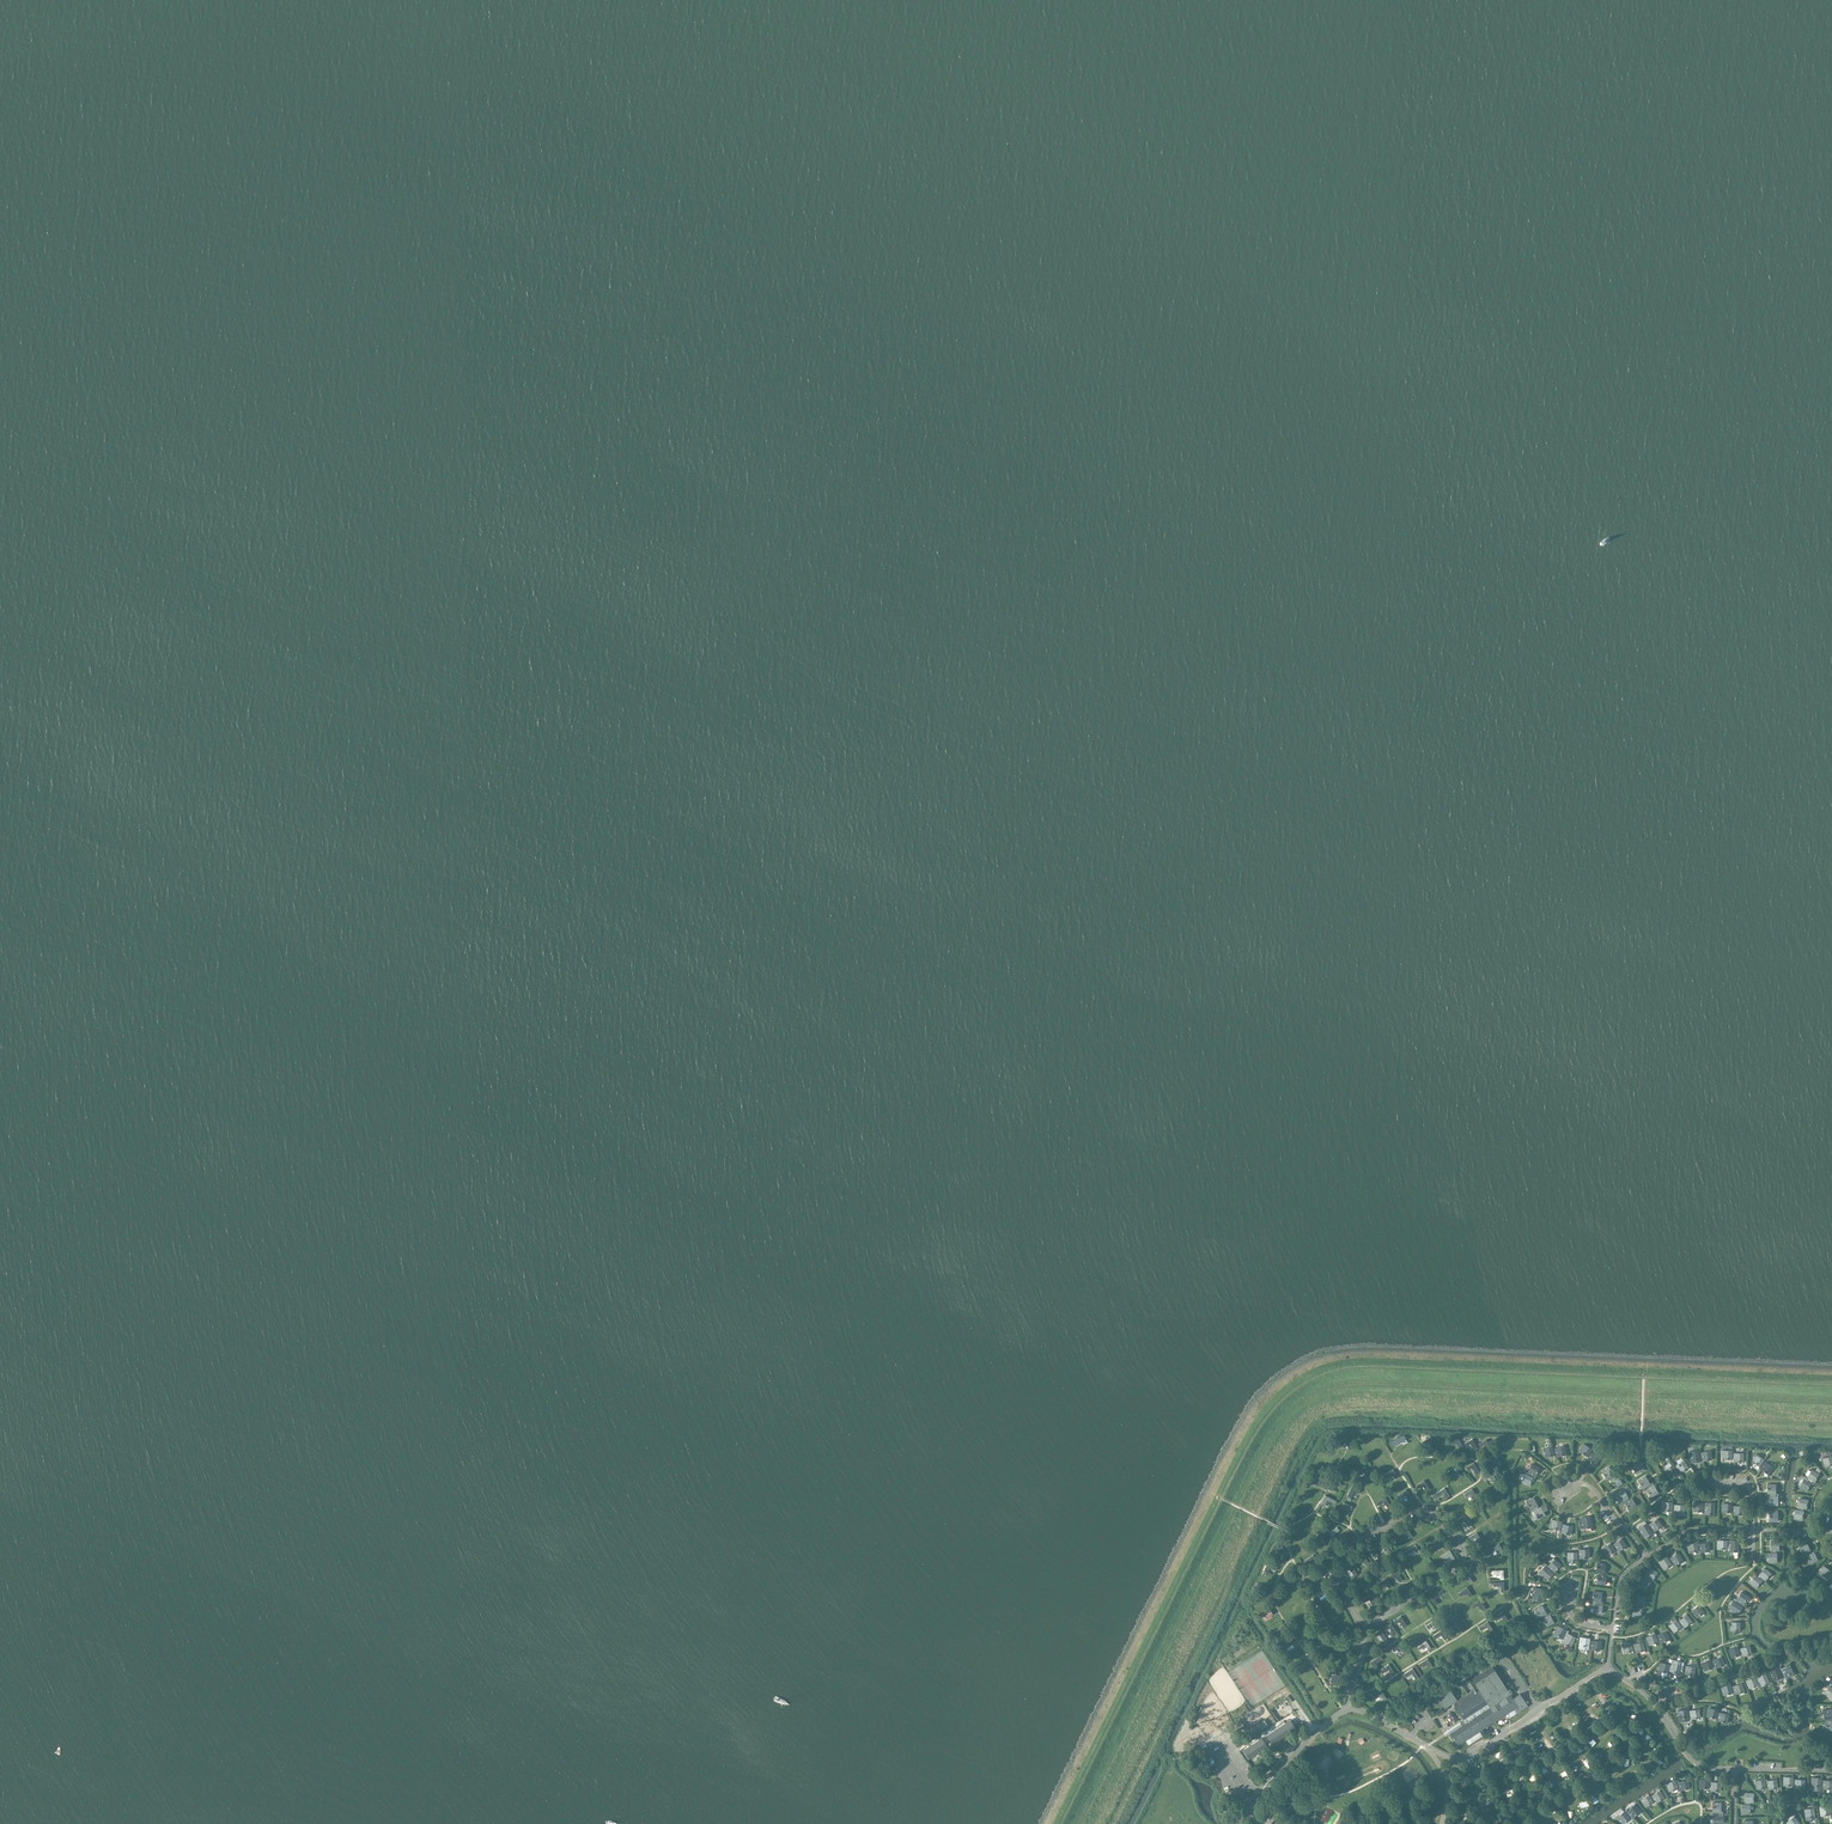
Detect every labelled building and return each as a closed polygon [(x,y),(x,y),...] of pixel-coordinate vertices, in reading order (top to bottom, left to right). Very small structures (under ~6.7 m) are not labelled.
[(1367,1450),(1375,1446),(1370,1435),(1362,1440),(1367,1450)] [(1393,1441),(1398,1450),(1406,1445),(1401,1436),(1393,1441)] [(1349,1448),(1352,1446),(1346,1437),(1339,1442),(1340,1445),(1345,1442),(1349,1448)] [(1429,1442),(1432,1448),(1435,1446),(1430,1437),(1422,1442),(1424,1444),(1429,1442)] [(1460,1449),(1463,1448),(1458,1438),(1450,1443),(1452,1445),(1456,1443),(1460,1449)] [(1474,1450),(1477,1448),(1472,1439),(1464,1443),(1466,1446),(1470,1444),(1474,1450)] [(1488,1451),(1491,1449),(1486,1440),(1478,1444),(1479,1447),(1484,1444),(1488,1451)] [(1587,1456),(1589,1457),(1591,1455),(1589,1454),(1590,1451),(1592,1449),(1584,1444),(1579,1451),(1587,1456)] [(1376,1446),(1368,1451),(1371,1457),(1379,1452),(1376,1446)] [(1554,1454),(1557,1454),(1556,1451),(1554,1452),(1553,1449),(1552,1446),(1543,1449),(1546,1458),(1555,1455),(1554,1454)] [(1556,1451),(1557,1454),(1557,1457),(1566,1454),(1564,1446),(1555,1448),(1555,1449),(1553,1449),(1554,1452),(1556,1451)] [(1408,1447),(1399,1452),(1401,1456),(1407,1453),(1410,1457),(1412,1456),(1408,1447)] [(1701,1461),(1703,1461),(1702,1455),(1700,1456),(1699,1453),(1699,1450),(1690,1452),(1691,1461),(1700,1459),(1701,1461)] [(1702,1455),(1703,1461),(1712,1459),(1711,1450),(1701,1452),(1701,1453),(1699,1453),(1700,1456),(1702,1455)] [(1732,1459),(1734,1459),(1734,1456),(1732,1456),(1732,1453),(1732,1450),(1723,1450),(1722,1459),(1732,1459)] [(1327,1461),(1328,1462),(1332,1459),(1326,1451),(1318,1456),(1323,1464),(1327,1461)] [(1591,1455),(1589,1457),(1587,1460),(1595,1465),(1600,1458),(1592,1452),(1592,1453),(1590,1451),(1589,1454),(1591,1455)] [(1351,1464),(1360,1460),(1356,1453),(1348,1457),(1351,1464)] [(1634,1465),(1637,1463),(1635,1461),(1636,1461),(1631,1453),(1623,1458),(1628,1466),(1631,1464),(1633,1463),(1634,1465)] [(1734,1456),(1734,1459),(1734,1462),(1743,1462),(1744,1453),(1734,1453),(1732,1453),(1732,1456),(1734,1456)] [(1759,1468),(1761,1469),(1764,1465),(1762,1464),(1763,1461),(1765,1459),(1757,1454),(1752,1461),(1760,1466),(1759,1468)] [(1382,1455),(1374,1460),(1378,1467),(1386,1463),(1382,1455)] [(1499,1464),(1501,1463),(1496,1456),(1488,1462),(1490,1465),(1496,1461),(1499,1464)] [(1831,1456),(1823,1459),(1825,1467),(1831,1465),(1831,1457),(1831,1456)] [(1678,1468),(1679,1470),(1681,1473),(1689,1468),(1684,1460),(1676,1465),(1676,1466),(1674,1467),(1676,1469),(1678,1468)] [(1633,1463),(1631,1464),(1632,1466),(1637,1474),(1644,1469),(1639,1461),(1637,1463),(1634,1465),(1633,1463)] [(1764,1465),(1761,1469),(1761,1470),(1769,1475),(1773,1467),(1765,1462),(1763,1461),(1762,1464),(1764,1465)] [(1408,1465),(1413,1473),(1417,1470),(1412,1462),(1408,1465)] [(1318,1463),(1313,1469),(1321,1475),(1324,1472),(1320,1469),(1322,1466),(1318,1463)] [(1348,1470),(1350,1467),(1341,1463),(1337,1473),(1340,1474),(1343,1468),(1348,1470)] [(1475,1474),(1479,1472),(1474,1463),(1466,1467),(1467,1470),(1472,1467),(1475,1474)] [(1529,1473),(1528,1475),(1530,1476),(1531,1474),(1534,1475),(1536,1476),(1540,1467),(1532,1464),(1528,1473),(1529,1473)] [(1677,1471),(1679,1470),(1678,1468),(1676,1469),(1674,1467),(1673,1464),(1665,1469),(1670,1477),(1678,1472),(1677,1471)] [(1368,1478),(1371,1476),(1366,1467),(1358,1472),(1360,1475),(1364,1472),(1368,1478)] [(1458,1476),(1460,1474),(1456,1467),(1447,1472),(1449,1476),(1455,1472),(1458,1476)] [(1613,1478),(1615,1477),(1614,1475),(1614,1474),(1609,1467),(1602,1471),(1607,1479),(1609,1478),(1612,1476),(1613,1478)] [(1395,1479),(1398,1477),(1393,1469),(1384,1475),(1386,1478),(1392,1474),(1395,1479)] [(1805,1477),(1804,1479),(1806,1480),(1808,1481),(1810,1479),(1812,1481),(1815,1482),(1819,1474),(1812,1470),(1807,1478),(1805,1477)] [(1494,1483),(1497,1481),(1491,1472),(1483,1477),(1485,1480),(1490,1477),(1494,1483)] [(1436,1474),(1426,1477),(1430,1488),(1439,1485),(1436,1474)] [(1533,1477),(1534,1475),(1531,1474),(1530,1476),(1528,1475),(1525,1474),(1521,1482),(1530,1486),(1533,1477)] [(1317,1486),(1320,1484),(1314,1475),(1306,1480),(1308,1482),(1313,1479),(1317,1486)] [(1618,1475),(1615,1477),(1613,1478),(1612,1476),(1609,1478),(1611,1480),(1610,1480),(1615,1488),(1623,1483),(1618,1475)] [(1649,1487),(1654,1484),(1652,1482),(1650,1483),(1646,1476),(1638,1480),(1643,1488),(1645,1487),(1648,1485),(1649,1487)] [(1460,1478),(1453,1484),(1456,1487),(1461,1483),(1464,1487),(1466,1486),(1460,1478)] [(1340,1486),(1341,1483),(1333,1479),(1329,1489),(1332,1490),(1335,1484),(1340,1486)] [(1804,1479),(1799,1487),(1807,1491),(1812,1483),(1814,1484),(1815,1482),(1812,1481),(1810,1479),(1808,1481),(1806,1480),(1804,1479)] [(1426,1491),(1429,1489),(1424,1480),(1416,1485),(1418,1488),(1422,1485),(1426,1491)] [(1659,1492),(1654,1484),(1649,1487),(1648,1485),(1645,1487),(1647,1489),(1646,1489),(1651,1497),(1659,1492)] [(1767,1493),(1770,1494),(1773,1494),(1773,1496),(1775,1496),(1775,1494),(1776,1494),(1776,1484),(1767,1484),(1767,1493)] [(1359,1493),(1360,1490),(1352,1486),(1347,1496),(1351,1497),(1354,1491),(1359,1493)] [(1307,1488),(1301,1492),(1307,1501),(1313,1497),(1307,1488)] [(1447,1498),(1449,1496),(1444,1488),(1436,1494),(1438,1497),(1444,1493),(1447,1498)] [(1474,1500),(1478,1498),(1472,1489),(1464,1494),(1466,1497),(1470,1494),(1474,1500)] [(1627,1501),(1629,1500),(1628,1498),(1629,1497),(1624,1489),(1616,1494),(1621,1502),(1624,1501),(1626,1499),(1627,1501)] [(1408,1499),(1411,1497),(1406,1490),(1397,1495),(1399,1498),(1405,1494),(1408,1499)] [(1773,1494),(1770,1494),(1770,1496),(1769,1496),(1769,1505),(1778,1505),(1778,1496),(1775,1496),(1773,1496),(1773,1494)] [(1332,1502),(1333,1499),(1325,1495),(1320,1505),(1324,1506),(1327,1500),(1332,1502)] [(1390,1512),(1393,1510),(1385,1497),(1377,1502),(1379,1505),(1384,1502),(1390,1512)] [(1534,1497),(1526,1501),(1530,1510),(1533,1508),(1535,1507),(1536,1509),(1538,1508),(1537,1506),(1538,1505),(1534,1498),(1534,1497)] [(1632,1498),(1629,1500),(1627,1501),(1626,1499),(1624,1501),(1625,1503),(1630,1511),(1637,1506),(1632,1498)] [(1798,1507),(1798,1510),(1801,1510),(1801,1508),(1804,1508),(1807,1509),(1808,1500),(1800,1498),(1798,1507)] [(1368,1512),(1374,1509),(1369,1500),(1364,1502),(1368,1512)] [(1351,1509),(1352,1506),(1344,1502),(1339,1511),(1343,1513),(1346,1507),(1351,1509)] [(1672,1510),(1675,1510),(1675,1508),(1672,1508),(1672,1505),(1672,1502),(1663,1502),(1663,1511),(1672,1511),(1672,1510)] [(1703,1511),(1705,1511),(1705,1508),(1703,1508),(1703,1506),(1703,1503),(1694,1502),(1693,1511),(1703,1512),(1703,1511)] [(1705,1508),(1705,1511),(1705,1514),(1714,1514),(1715,1503),(1705,1503),(1705,1506),(1703,1506),(1703,1508),(1705,1508)] [(1732,1503),(1722,1503),(1722,1512),(1732,1512),(1733,1512),(1733,1506),(1732,1506),(1732,1503)] [(1535,1507),(1533,1508),(1534,1510),(1533,1510),(1538,1519),(1546,1515),(1546,1514),(1545,1515),(1544,1511),(1548,1509),(1545,1504),(1541,1506),(1538,1508),(1536,1509),(1535,1507)] [(1675,1508),(1675,1510),(1675,1513),(1684,1514),(1684,1505),(1675,1505),(1672,1505),(1672,1508),(1675,1508)] [(1734,1506),(1733,1506),(1733,1512),(1732,1512),(1732,1515),(1743,1515),(1743,1506),(1734,1506)] [(1803,1511),(1804,1508),(1801,1508),(1801,1510),(1798,1510),(1795,1509),(1794,1519),(1803,1520),(1804,1511),(1803,1511)] [(1775,1510),(1774,1512),(1769,1512),(1769,1521),(1778,1521),(1778,1510),(1775,1510)] [(1360,1521),(1366,1520),(1364,1511),(1358,1512),(1360,1521)] [(1318,1524),(1310,1515),(1303,1520),(1310,1530),(1318,1524)] [(1467,1526),(1471,1523),(1465,1515),(1457,1520),(1459,1522),(1463,1519),(1467,1526)] [(1581,1518),(1581,1520),(1582,1524),(1579,1524),(1580,1529),(1583,1528),(1583,1529),(1592,1527),(1590,1516),(1581,1518)] [(1560,1529),(1562,1530),(1563,1527),(1560,1527),(1561,1524),(1562,1521),(1553,1519),(1551,1528),(1560,1530),(1560,1529)] [(1650,1524),(1649,1525),(1650,1527),(1652,1529),(1652,1530),(1653,1532),(1654,1531),(1662,1526),(1657,1519),(1650,1523),(1650,1524)] [(1646,1523),(1638,1528),(1645,1537),(1653,1532),(1652,1530),(1652,1529),(1650,1527),(1649,1525),(1648,1525),(1646,1523)] [(1563,1527),(1562,1530),(1561,1533),(1570,1535),(1572,1526),(1563,1524),(1563,1525),(1561,1524),(1560,1527),(1563,1527)] [(1408,1536),(1411,1534),(1406,1526),(1398,1531),(1400,1533),(1404,1530),(1408,1536)] [(1333,1534),(1339,1530),(1337,1527),(1328,1533),(1333,1540),(1336,1538),(1333,1534)] [(1487,1527),(1478,1531),(1481,1536),(1484,1534),(1486,1538),(1491,1535),(1487,1527)] [(1325,1543),(1328,1541),(1322,1532),(1315,1537),(1317,1540),(1321,1537),(1325,1543)] [(1398,1543),(1401,1541),(1396,1532),(1388,1537),(1390,1540),(1394,1537),(1398,1543)] [(1479,1543),(1482,1541),(1476,1532),(1469,1537),(1471,1540),(1475,1537),(1479,1543)] [(1616,1546),(1617,1548),(1619,1551),(1627,1546),(1622,1538),(1614,1543),(1614,1544),(1612,1545),(1614,1547),(1616,1546)] [(1385,1551),(1388,1549),(1383,1540),(1375,1545),(1377,1548),(1381,1545),(1385,1551)] [(1727,1548),(1728,1548),(1728,1543),(1727,1543),(1727,1540),(1718,1540),(1718,1549),(1727,1549),(1727,1548)] [(1729,1543),(1728,1543),(1728,1548),(1729,1548),(1729,1551),(1738,1552),(1739,1540),(1730,1540),(1729,1543)] [(1446,1550),(1448,1548),(1443,1541),(1435,1547),(1437,1550),(1443,1546),(1446,1550)] [(1774,1551),(1776,1550),(1780,1550),(1780,1541),(1771,1541),(1771,1551),(1771,1553),(1774,1553),(1774,1551)] [(1698,1550),(1701,1550),(1700,1547),(1698,1547),(1697,1545),(1696,1542),(1687,1544),(1689,1553),(1698,1551),(1698,1550)] [(1699,1544),(1697,1545),(1698,1547),(1700,1547),(1701,1550),(1701,1553),(1710,1551),(1708,1542),(1699,1544)] [(1809,1554),(1811,1553),(1810,1551),(1811,1550),(1806,1542),(1798,1546),(1803,1555),(1805,1553),(1808,1552),(1809,1554)] [(1615,1550),(1617,1548),(1616,1546),(1614,1547),(1612,1545),(1611,1543),(1603,1548),(1608,1555),(1616,1550),(1615,1550)] [(1501,1553),(1504,1551),(1499,1544),(1490,1549),(1492,1552),(1498,1548),(1501,1553)] [(1284,1555),(1287,1554),(1282,1546),(1279,1548),(1278,1545),(1275,1547),(1280,1555),(1282,1553),(1284,1555)] [(1418,1554),(1420,1552),(1415,1545),(1404,1552),(1406,1555),(1415,1549),(1418,1554)] [(1375,1558),(1378,1556),(1373,1547),(1365,1552),(1367,1554),(1371,1551),(1375,1558)] [(1579,1549),(1580,1552),(1580,1555),(1577,1555),(1577,1558),(1580,1558),(1589,1558),(1589,1549),(1579,1549)] [(1776,1553),(1776,1550),(1774,1551),(1774,1553),(1771,1553),(1768,1553),(1768,1562),(1777,1562),(1777,1553),(1776,1553)] [(1450,1551),(1438,1558),(1440,1562),(1449,1556),(1452,1560),(1455,1559),(1450,1551)] [(1814,1551),(1811,1553),(1809,1554),(1808,1552),(1805,1553),(1806,1555),(1806,1556),(1810,1564),(1818,1560),(1814,1551)] [(1578,1561),(1577,1558),(1577,1555),(1580,1555),(1580,1552),(1577,1552),(1568,1552),(1568,1561),(1578,1561)] [(1365,1564),(1368,1562),(1362,1553),(1355,1558),(1357,1561),(1361,1558),(1365,1564)] [(1671,1558),(1669,1559),(1670,1562),(1672,1560),(1674,1562),(1675,1565),(1683,1560),(1678,1553),(1670,1558),(1671,1558)] [(1315,1564),(1318,1563),(1313,1555),(1304,1561),(1306,1564),(1313,1560),(1315,1564)] [(1421,1561),(1424,1566),(1427,1563),(1421,1555),(1412,1562),(1415,1565),(1421,1561)] [(1672,1564),(1674,1562),(1672,1560),(1670,1562),(1669,1559),(1667,1557),(1659,1562),(1664,1570),(1672,1564)] [(1547,1564),(1545,1566),(1547,1568),(1549,1570),(1551,1568),(1553,1570),(1555,1572),(1561,1565),(1555,1559),(1548,1566),(1547,1564)] [(1601,1575),(1604,1575),(1604,1573),(1605,1573),(1606,1563),(1597,1562),(1596,1571),(1599,1572),(1601,1572),(1601,1575)] [(1275,1570),(1277,1567),(1268,1563),(1264,1571),(1267,1572),(1269,1567),(1275,1570)] [(1357,1574),(1356,1573),(1351,1564),(1343,1569),(1345,1572),(1349,1569),(1354,1576),(1357,1574)] [(1545,1566),(1539,1573),(1547,1580),(1555,1572),(1553,1570),(1551,1568),(1549,1570),(1547,1568),(1545,1566)] [(1827,1577),(1829,1579),(1831,1576),(1829,1575),(1830,1573),(1831,1571),(1824,1566),(1819,1573),(1827,1578),(1827,1577)] [(1468,1574),(1474,1570),(1472,1567),(1463,1573),(1468,1580),(1471,1579),(1468,1574)] [(1648,1577),(1650,1579),(1653,1580),(1658,1572),(1650,1568),(1645,1576),(1646,1576),(1644,1578),(1647,1579),(1648,1577)] [(1761,1577),(1763,1579),(1766,1581),(1772,1573),(1765,1568),(1759,1575),(1758,1577),(1760,1579),(1761,1577)] [(1500,1579),(1503,1579),(1503,1570),(1493,1570),(1493,1574),(1500,1574),(1500,1579)] [(1399,1582),(1402,1580),(1397,1571),(1389,1576),(1391,1579),(1395,1576),(1399,1582)] [(1607,1575),(1604,1575),(1601,1575),(1601,1572),(1599,1572),(1598,1574),(1597,1583),(1606,1585),(1607,1575)] [(1762,1580),(1763,1579),(1761,1577),(1760,1579),(1758,1577),(1755,1575),(1749,1582),(1756,1588),(1762,1581),(1762,1580)] [(1649,1581),(1650,1579),(1648,1577),(1647,1579),(1644,1578),(1642,1576),(1637,1584),(1645,1589),(1650,1581),(1649,1581)] [(1389,1588),(1392,1586),(1387,1577),(1379,1582),(1381,1585),(1385,1582),(1389,1588)] [(1468,1584),(1473,1590),(1482,1583),(1477,1577),(1468,1584)] [(1501,1591),(1504,1591),(1503,1582),(1493,1582),(1493,1586),(1500,1586),(1501,1591)] [(1265,1592),(1267,1589),(1257,1584),(1254,1592),(1256,1594),(1259,1589),(1265,1592)] [(1469,1597),(1472,1595),(1467,1587),(1458,1593),(1460,1596),(1466,1592),(1469,1597)] [(1545,1595),(1542,1595),(1543,1589),(1534,1587),(1532,1599),(1544,1601),(1545,1595)] [(1328,1598),(1331,1596),(1326,1588),(1317,1594),(1319,1597),(1325,1593),(1328,1598)] [(1597,1604),(1600,1604),(1600,1602),(1601,1602),(1602,1592),(1593,1591),(1592,1600),(1595,1601),(1598,1601),(1597,1604)] [(1430,1597),(1435,1605),(1437,1603),(1434,1599),(1441,1595),(1439,1592),(1430,1597)] [(1739,1601),(1741,1603),(1744,1605),(1749,1597),(1741,1592),(1736,1600),(1737,1600),(1735,1602),(1738,1603),(1739,1601)] [(1373,1605),(1376,1603),(1370,1594),(1363,1599),(1364,1602),(1369,1599),(1373,1605)] [(1639,1605),(1642,1605),(1645,1606),(1646,1596),(1637,1595),(1636,1605),(1637,1605),(1636,1607),(1639,1607),(1639,1605)] [(1482,1611),(1485,1608),(1480,1600),(1472,1605),(1474,1607),(1478,1604),(1482,1611)] [(1740,1605),(1741,1603),(1739,1601),(1738,1603),(1735,1602),(1733,1600),(1728,1608),(1737,1615),(1743,1607),(1740,1605)] [(1603,1604),(1600,1604),(1597,1604),(1598,1601),(1595,1601),(1595,1603),(1594,1603),(1593,1612),(1602,1614),(1603,1604)] [(1299,1608),(1300,1603),(1290,1603),(1289,1614),(1294,1614),(1294,1608),(1299,1608)] [(1539,1618),(1542,1616),(1544,1615),(1547,1613),(1543,1605),(1535,1609),(1539,1618)] [(1642,1608),(1642,1605),(1639,1605),(1639,1607),(1636,1607),(1633,1607),(1632,1616),(1641,1617),(1642,1608)] [(1697,1618),(1704,1612),(1698,1605),(1691,1611),(1697,1618)] [(1505,1621),(1507,1619),(1502,1612),(1494,1617),(1496,1621),(1502,1617),(1505,1621)] [(1543,1618),(1542,1618),(1547,1627),(1555,1622),(1550,1614),(1549,1612),(1547,1613),(1544,1615),(1545,1617),(1543,1618)] [(1459,1626),(1462,1624),(1456,1615),(1448,1620),(1450,1623),(1455,1620),(1459,1626)] [(1682,1623),(1683,1625),(1685,1627),(1692,1622),(1687,1615),(1680,1620),(1680,1621),(1678,1622),(1680,1624),(1682,1623)] [(1403,1627),(1406,1625),(1401,1616),(1393,1621),(1395,1624),(1399,1621),(1403,1627)] [(1428,1629),(1434,1625),(1437,1629),(1440,1627),(1435,1620),(1426,1626),(1428,1629)] [(1681,1626),(1683,1625),(1682,1623),(1680,1624),(1678,1622),(1676,1620),(1669,1626),(1674,1633),(1682,1627),(1681,1626)] [(1490,1631),(1492,1629),(1487,1622),(1479,1627),(1481,1630),(1487,1626),(1490,1631)] [(1740,1631),(1740,1622),(1731,1622),(1731,1631),(1740,1631)] [(1393,1634),(1396,1632),(1391,1623),(1383,1628),(1385,1631),(1389,1628),(1393,1634)] [(1558,1626),(1554,1634),(1563,1638),(1562,1640),(1564,1640),(1565,1638),(1566,1636),(1564,1635),(1566,1630),(1558,1626)] [(1277,1634),(1283,1630),(1281,1627),(1272,1633),(1277,1640),(1280,1639),(1277,1634)] [(1383,1640),(1386,1638),(1381,1629),(1373,1634),(1375,1637),(1379,1634),(1383,1640)] [(1444,1639),(1447,1638),(1442,1630),(1433,1636),(1435,1639),(1441,1635),(1444,1639)] [(1565,1638),(1564,1641),(1572,1645),(1576,1637),(1568,1633),(1569,1631),(1566,1630),(1564,1635),(1566,1636),(1565,1638)] [(1659,1638),(1660,1640),(1661,1643),(1670,1639),(1666,1631),(1658,1635),(1656,1636),(1657,1639),(1659,1638)] [(1658,1641),(1660,1640),(1659,1638),(1657,1639),(1656,1636),(1655,1633),(1646,1637),(1650,1645),(1658,1642),(1658,1641)] [(1589,1643),(1589,1641),(1590,1638),(1581,1637),(1579,1648),(1591,1649),(1592,1644),(1589,1643)] [(1332,1643),(1333,1640),(1324,1638),(1322,1648),(1325,1648),(1327,1641),(1332,1643)] [(1425,1645),(1428,1650),(1431,1648),(1426,1640),(1417,1646),(1419,1649),(1425,1645)] [(1286,1648),(1292,1644),(1290,1641),(1281,1647),(1286,1655),(1289,1653),(1286,1648)] [(1592,1644),(1591,1649),(1600,1651),(1601,1642),(1592,1641),(1589,1641),(1589,1643),(1592,1644)] [(1403,1652),(1405,1650),(1400,1642),(1392,1648),(1394,1651),(1400,1647),(1403,1652)] [(1633,1650),(1635,1650),(1635,1647),(1632,1648),(1632,1645),(1631,1642),(1622,1644),(1624,1653),(1633,1651),(1633,1650)] [(1635,1647),(1635,1650),(1636,1653),(1645,1650),(1643,1642),(1634,1644),(1632,1645),(1632,1648),(1635,1647)] [(1742,1651),(1742,1654),(1743,1657),(1752,1654),(1750,1645),(1741,1648),(1741,1649),(1739,1649),(1739,1652),(1742,1651)] [(1740,1654),(1742,1654),(1742,1651),(1739,1652),(1739,1649),(1738,1646),(1729,1649),(1732,1658),(1740,1655),(1740,1654)] [(1380,1656),(1379,1657),(1370,1662),(1375,1670),(1378,1668),(1375,1664),(1382,1659),(1380,1656)] [(1714,1663),(1715,1665),(1717,1668),(1725,1664),(1721,1656),(1713,1660),(1711,1662),(1712,1664),(1714,1663)] [(1430,1668),(1432,1666),(1427,1658),(1419,1664),(1421,1667),(1427,1663),(1430,1668)] [(1668,1670),(1668,1671),(1679,1673),(1682,1661),(1673,1659),(1671,1665),(1671,1668),(1668,1668),(1668,1670)] [(1713,1666),(1715,1665),(1714,1663),(1712,1664),(1711,1662),(1710,1659),(1701,1663),(1705,1671),(1714,1667),(1713,1666)] [(1660,1662),(1658,1671),(1662,1672),(1661,1675),(1667,1676),(1667,1673),(1668,1671),(1668,1670),(1668,1668),(1671,1668),(1671,1665),(1669,1665),(1669,1664),(1660,1662)] [(1391,1673),(1394,1672),(1389,1664),(1380,1670),(1382,1673),(1388,1669),(1391,1673)] [(1782,1671),(1784,1674),(1785,1676),(1793,1672),(1789,1664),(1781,1668),(1781,1669),(1779,1670),(1780,1672),(1782,1671)] [(1694,1676),(1695,1667),(1686,1665),(1685,1674),(1694,1676)] [(1449,1688),(1437,1696),(1445,1708),(1453,1703),(1463,1719),(1488,1703),(1490,1707),(1450,1733),(1458,1746),(1514,1709),(1516,1713),(1528,1706),(1520,1694),(1513,1698),(1510,1694),(1512,1693),(1510,1689),(1508,1690),(1492,1666),(1472,1679),(1479,1691),(1460,1704),(1449,1688)] [(1781,1675),(1784,1674),(1782,1671),(1780,1672),(1779,1670),(1778,1667),(1770,1671),(1774,1681),(1783,1677),(1781,1675)] [(1418,1678),(1417,1676),(1412,1668),(1404,1674),(1406,1677),(1412,1673),(1416,1679),(1418,1678)] [(1758,1679),(1756,1680),(1757,1682),(1759,1681),(1760,1684),(1761,1687),(1770,1683),(1766,1673),(1757,1677),(1758,1679)] [(1335,1677),(1332,1676),(1330,1685),(1333,1686),(1334,1683),(1337,1684),(1339,1675),(1335,1674),(1335,1677)] [(1758,1685),(1760,1684),(1759,1681),(1757,1682),(1756,1680),(1755,1677),(1746,1680),(1749,1689),(1758,1685)] [(1465,1685),(1470,1693),(1474,1691),(1469,1682),(1465,1685)] [(1734,1689),(1735,1691),(1736,1694),(1745,1692),(1742,1683),(1733,1686),(1731,1687),(1732,1689),(1734,1689)] [(1732,1692),(1735,1691),(1734,1689),(1732,1689),(1731,1687),(1730,1684),(1721,1687),(1724,1695),(1733,1693),(1732,1692)] [(1824,1693),(1831,1698),(1831,1697),(1831,1688),(1831,1687),(1829,1685),(1824,1693)] [(1312,1696),(1321,1690),(1317,1686),(1309,1691),(1312,1696)] [(1387,1699),(1385,1697),(1380,1689),(1372,1695),(1374,1698),(1380,1694),(1384,1701),(1387,1699)] [(1321,1705),(1327,1702),(1324,1697),(1316,1700),(1317,1701),(1313,1702),(1316,1710),(1322,1707),(1321,1705)] [(1687,1708),(1678,1710),(1680,1721),(1689,1720),(1689,1719),(1691,1718),(1690,1713),(1688,1714),(1688,1711),(1687,1708)] [(1716,1718),(1719,1718),(1719,1716),(1717,1715),(1717,1712),(1718,1710),(1709,1708),(1707,1717),(1716,1718)] [(1690,1711),(1688,1711),(1688,1714),(1690,1713),(1691,1718),(1691,1719),(1700,1718),(1699,1709),(1690,1710),(1690,1711)] [(1823,1710),(1824,1719),(1828,1719),(1828,1721),(1831,1721),(1830,1718),(1831,1718),(1831,1709),(1823,1710)] [(1719,1716),(1719,1718),(1718,1721),(1727,1723),(1729,1714),(1720,1712),(1720,1713),(1717,1712),(1717,1715),(1719,1716)] [(1290,1720),(1266,1735),(1272,1745),(1296,1730),(1290,1720)] [(1546,1721),(1540,1725),(1544,1730),(1549,1727),(1546,1721)] [(1240,1735),(1247,1732),(1249,1735),(1256,1731),(1252,1722),(1237,1730),(1240,1735)] [(1641,1729),(1633,1731),(1635,1738),(1643,1735),(1641,1729)] [(1262,1738),(1242,1751),(1248,1760),(1267,1748),(1262,1738)] [(1613,1740),(1607,1743),(1610,1750),(1616,1747),(1613,1740)] [(1793,1785),(1795,1785),(1795,1782),(1793,1782),(1793,1780),(1793,1777),(1784,1776),(1784,1785),(1793,1786),(1793,1785)] [(1821,1786),(1823,1786),(1824,1783),(1821,1783),(1821,1780),(1821,1777),(1812,1777),(1812,1786),(1821,1787),(1821,1786)] [(1679,1782),(1676,1783),(1677,1785),(1679,1785),(1680,1787),(1681,1790),(1690,1788),(1687,1779),(1679,1782)] [(1709,1785),(1709,1782),(1709,1779),(1700,1779),(1700,1788),(1709,1788),(1709,1787),(1711,1788),(1711,1785),(1709,1785)] [(1766,1787),(1768,1786),(1768,1784),(1765,1784),(1765,1781),(1764,1779),(1755,1780),(1757,1789),(1766,1788),(1766,1787)] [(1768,1784),(1768,1786),(1769,1789),(1778,1788),(1776,1779),(1767,1781),(1765,1781),(1765,1784),(1768,1784)] [(1795,1782),(1795,1785),(1795,1788),(1804,1788),(1805,1779),(1795,1779),(1795,1780),(1793,1780),(1793,1782),(1795,1782)] [(1678,1788),(1680,1787),(1679,1785),(1677,1785),(1676,1783),(1676,1780),(1667,1783),(1669,1791),(1678,1789),(1678,1788)] [(1823,1786),(1823,1789),(1831,1789),(1831,1780),(1824,1780),(1821,1780),(1821,1783),(1824,1783),(1823,1786)] [(1712,1782),(1709,1782),(1709,1785),(1711,1785),(1711,1788),(1711,1791),(1720,1791),(1721,1782),(1712,1782)] [(1541,1787),(1529,1795),(1532,1799),(1544,1792),(1541,1787)] [(1652,1795),(1650,1797),(1652,1799),(1654,1798),(1655,1800),(1657,1803),(1665,1798),(1660,1790),(1652,1795)] [(1748,1802),(1750,1802),(1753,1802),(1754,1793),(1745,1793),(1745,1802),(1745,1804),(1747,1804),(1748,1802)] [(1653,1801),(1655,1800),(1654,1798),(1652,1799),(1650,1797),(1649,1794),(1641,1800),(1646,1807),(1654,1802),(1653,1801)] [(1718,1814),(1721,1814),(1721,1812),(1721,1802),(1712,1802),(1713,1812),(1718,1812),(1718,1814)] [(1750,1805),(1750,1802),(1748,1802),(1747,1804),(1745,1804),(1742,1804),(1741,1813),(1750,1814),(1751,1805),(1750,1805)] [(1628,1811),(1626,1813),(1628,1815),(1629,1813),(1631,1815),(1634,1818),(1640,1811),(1634,1805),(1627,1811),(1628,1811)] [(1331,1806),(1329,1808),(1338,1816),(1340,1813),(1331,1806)] [(1831,1813),(1831,1811),(1830,1811),(1829,1808),(1829,1806),(1820,1807),(1821,1816),(1830,1815),(1830,1814),(1831,1813)] [(1806,1818),(1815,1817),(1814,1808),(1805,1809),(1806,1818)] [(1630,1817),(1631,1815),(1629,1813),(1628,1815),(1626,1813),(1624,1811),(1617,1818),(1624,1823),(1630,1817)] [(1718,1812),(1713,1812),(1713,1814),(1713,1823),(1724,1823),(1724,1814),(1721,1814),(1718,1814),(1718,1812)] [(1322,1823),(1332,1823),(1333,1822),(1325,1815),(1320,1822),(1322,1823)]
